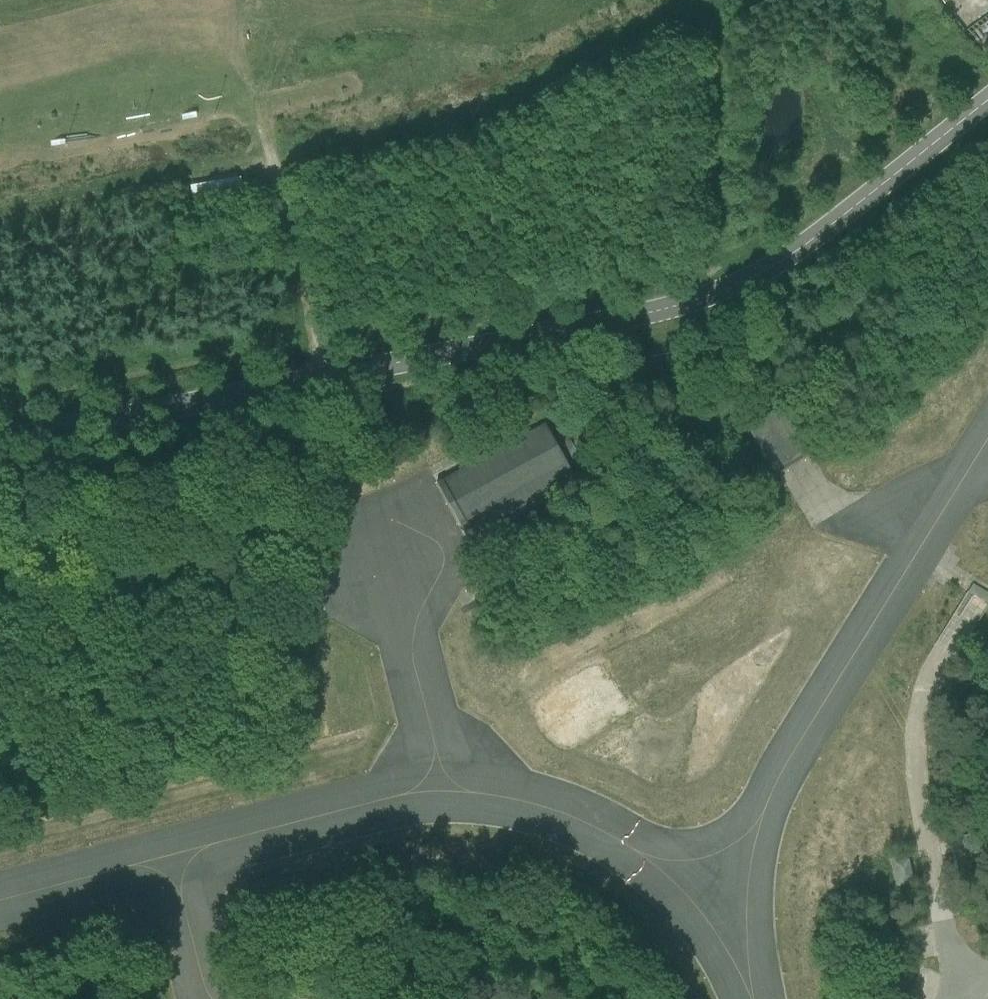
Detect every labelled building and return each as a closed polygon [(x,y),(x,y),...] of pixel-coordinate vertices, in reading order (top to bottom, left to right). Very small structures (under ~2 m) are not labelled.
[(241,190),(229,192),(228,184),(224,181),(191,187),(193,199),(241,191),(241,190)] [(190,243),(193,253),(213,247),(210,237),(190,243)] [(765,482),(810,454),(814,452),(812,450),(810,449),(782,404),(746,426),(766,460),(756,466),(764,478),(764,479),(765,482)] [(545,423),(436,482),(469,544),(578,485),(569,468),(581,461),(566,435),(554,441),(545,423)] [(949,836),(952,854),(954,859),(956,859),(957,857),(982,852),(978,832),(954,837),(952,835),(949,836)] [(894,863),(898,883),(911,880),(907,860),(894,863)]
